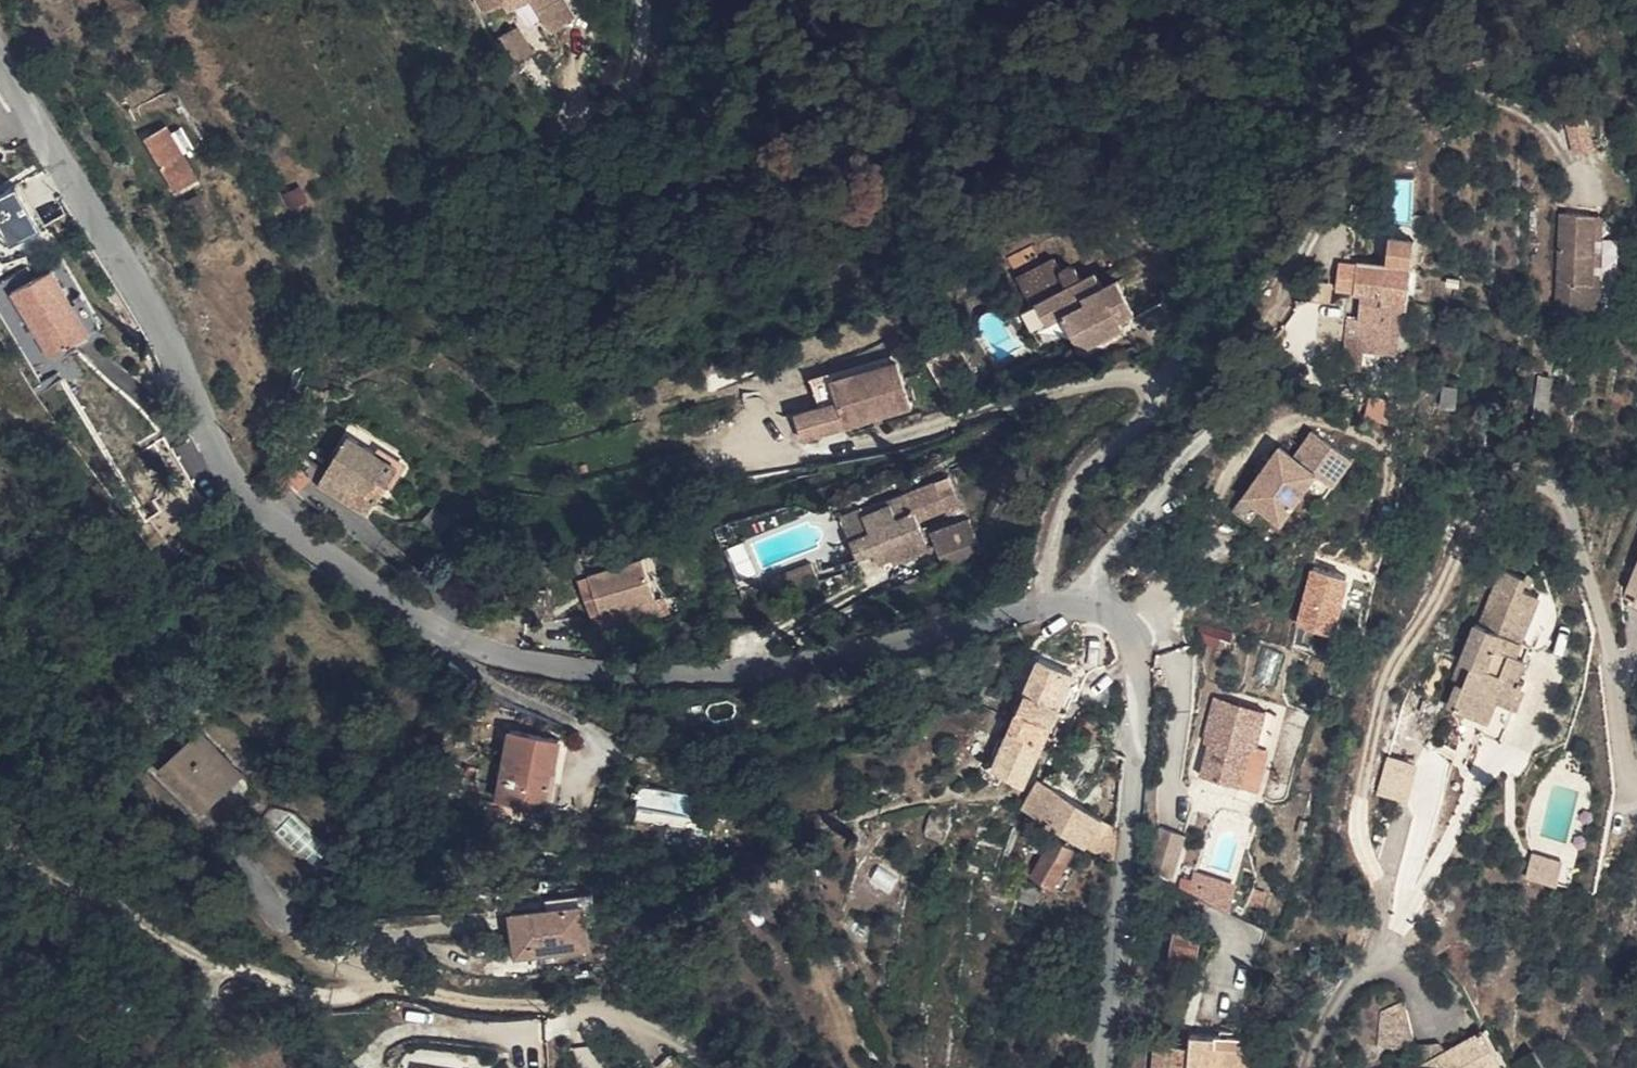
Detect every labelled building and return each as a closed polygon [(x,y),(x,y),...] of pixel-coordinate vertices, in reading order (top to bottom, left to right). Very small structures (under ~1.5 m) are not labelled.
[(562,0),(461,0),(468,15),(491,4),(498,16),(520,2),(540,37),(572,17),(562,0)] [(1596,108),(1569,110),(1572,149),(1599,147),(1596,108)] [(200,180),(172,126),(150,136),(179,190),(200,180)] [(44,225),(20,182),(0,193),(0,218),(13,242),(44,225)] [(1594,274),(1593,209),(1551,210),(1557,305),(1587,306),(1586,274),(1594,274)] [(1406,269),(1343,261),(1339,287),(1351,288),(1346,315),(1330,314),(1324,345),(1384,352),(1390,302),(1400,303),(1406,269)] [(58,266),(16,288),(53,356),(95,334),(58,266)] [(1097,282),(1092,268),(1026,292),(1037,321),(1057,312),(1072,347),(1117,329),(1113,318),(1132,311),(1118,275),(1097,282)] [(1037,321),(1026,292),(1012,298),(1021,326),(1037,321)] [(917,346),(935,393),(948,388),(938,362),(957,354),(948,333),(917,346)] [(906,367),(901,351),(828,374),(807,381),(817,418),(843,412),(836,388),(906,367)] [(919,410),(906,367),(836,388),(843,412),(788,426),(795,448),(849,431),(919,410)] [(385,452),(332,430),(315,471),(370,493),(385,452)] [(1266,447),(1216,520),(1239,535),(1254,513),(1268,523),(1302,473),(1307,477),(1326,449),(1300,431),(1281,456),(1266,447)] [(1344,461),(1326,449),(1307,477),(1324,489),(1344,461)] [(945,483),(931,456),(842,489),(849,510),(827,519),(835,540),(850,536),(853,542),(871,534),(875,539),(907,529),(896,499),(945,483)] [(370,493),(315,471),(310,487),(365,508),(370,493)] [(842,489),(839,483),(816,493),(827,519),(849,510),(842,489)] [(964,529),(949,493),(912,510),(925,545),(964,529)] [(789,561),(784,544),(741,560),(746,576),(789,561)] [(638,594),(625,551),(569,565),(582,609),(638,594)] [(1513,570),(1492,561),(1475,602),(1488,608),(1481,623),(1469,618),(1464,616),(1450,653),(1466,659),(1457,681),(1447,678),(1439,700),(1489,719),(1519,634),(1511,631),(1526,587),(1509,581),(1513,570)] [(1312,564),(1298,623),(1340,633),(1354,573),(1312,564)] [(1636,598),(1636,564),(1626,594),(1636,598)] [(1488,608),(1475,602),(1469,618),(1481,623),(1488,608)] [(1466,659),(1450,653),(1441,676),(1447,678),(1457,681),(1466,659)] [(1025,681),(1057,696),(1066,675),(1033,660),(1025,681)] [(1025,681),(1017,700),(1049,716),(1057,696),(1025,681)] [(1010,715),(1048,733),(1051,726),(1045,724),(1049,716),(1017,700),(1010,715)] [(1247,749),(1256,712),(1207,700),(1197,736),(1202,738),(1192,778),(1231,788),(1242,748),(1247,749)] [(1262,742),(1277,746),(1286,712),(1271,708),(1262,742)] [(1010,715),(1003,733),(1035,750),(1039,742),(1043,742),(1048,733),(1010,715)] [(560,742),(513,733),(495,799),(522,805),(527,783),(541,787),(552,768),(560,742)] [(1024,770),(1035,750),(1003,733),(999,741),(992,754),(1024,770)] [(259,790),(210,744),(174,780),(222,826),(259,790)] [(1241,790),(1252,750),(1247,749),(1242,748),(1231,788),(1241,790)] [(1014,792),(1024,770),(992,754),(982,772),(976,769),(970,780),(990,790),(994,782),(1014,792)] [(542,810),(552,768),(541,787),(527,783),(522,805),(542,810)] [(692,842),(702,792),(644,781),(637,816),(673,823),(670,838),(692,842)] [(1083,810),(1038,784),(1021,816),(1020,818),(1108,866),(1113,827),(1099,819),(1104,808),(1091,798),(1083,810)] [(942,837),(925,827),(915,843),(931,852),(942,837)] [(1175,872),(1182,835),(1155,830),(1149,868),(1175,872)] [(1067,857),(1049,847),(1034,883),(1052,890),(1067,857)] [(551,892),(552,905),(588,902),(590,921),(600,921),(598,888),(551,892)] [(552,905),(516,908),(519,943),(553,940),(553,948),(592,944),(590,921),(588,902),(552,905)] [(1354,930),(1339,929),(1338,944),(1354,943),(1354,930)] [(553,940),(519,943),(520,951),(553,948),(553,940)] [(1206,967),(1171,963),(1166,1005),(1201,1009),(1206,967)] [(1398,1052),(1387,1002),(1365,1014),(1368,1054),(1398,1052)] [(1229,1038),(1179,1032),(1176,1050),(1144,1046),(1141,1067),(1225,1067),(1227,1051),(1229,1038)] [(1493,1032),(1416,1067),(1510,1067),(1493,1032)] [(1434,1039),(1398,1052),(1401,1067),(1406,1067),(1440,1051),(1434,1039)] [(1227,1051),(1225,1067),(1236,1067),(1237,1052),(1227,1051)]
